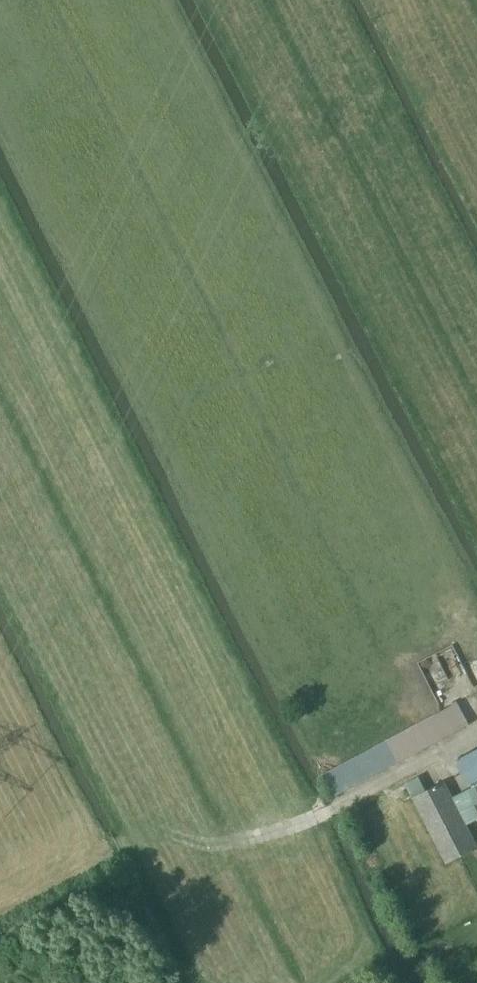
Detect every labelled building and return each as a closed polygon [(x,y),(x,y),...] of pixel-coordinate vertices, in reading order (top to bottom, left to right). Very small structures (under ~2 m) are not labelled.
[(336,797),(469,725),(458,704),(324,775),(336,797)] [(406,784),(447,865),(476,849),(476,846),(467,826),(476,821),(476,750),(455,761),(469,789),(452,798),(444,783),(426,792),(419,777),(406,784)]
